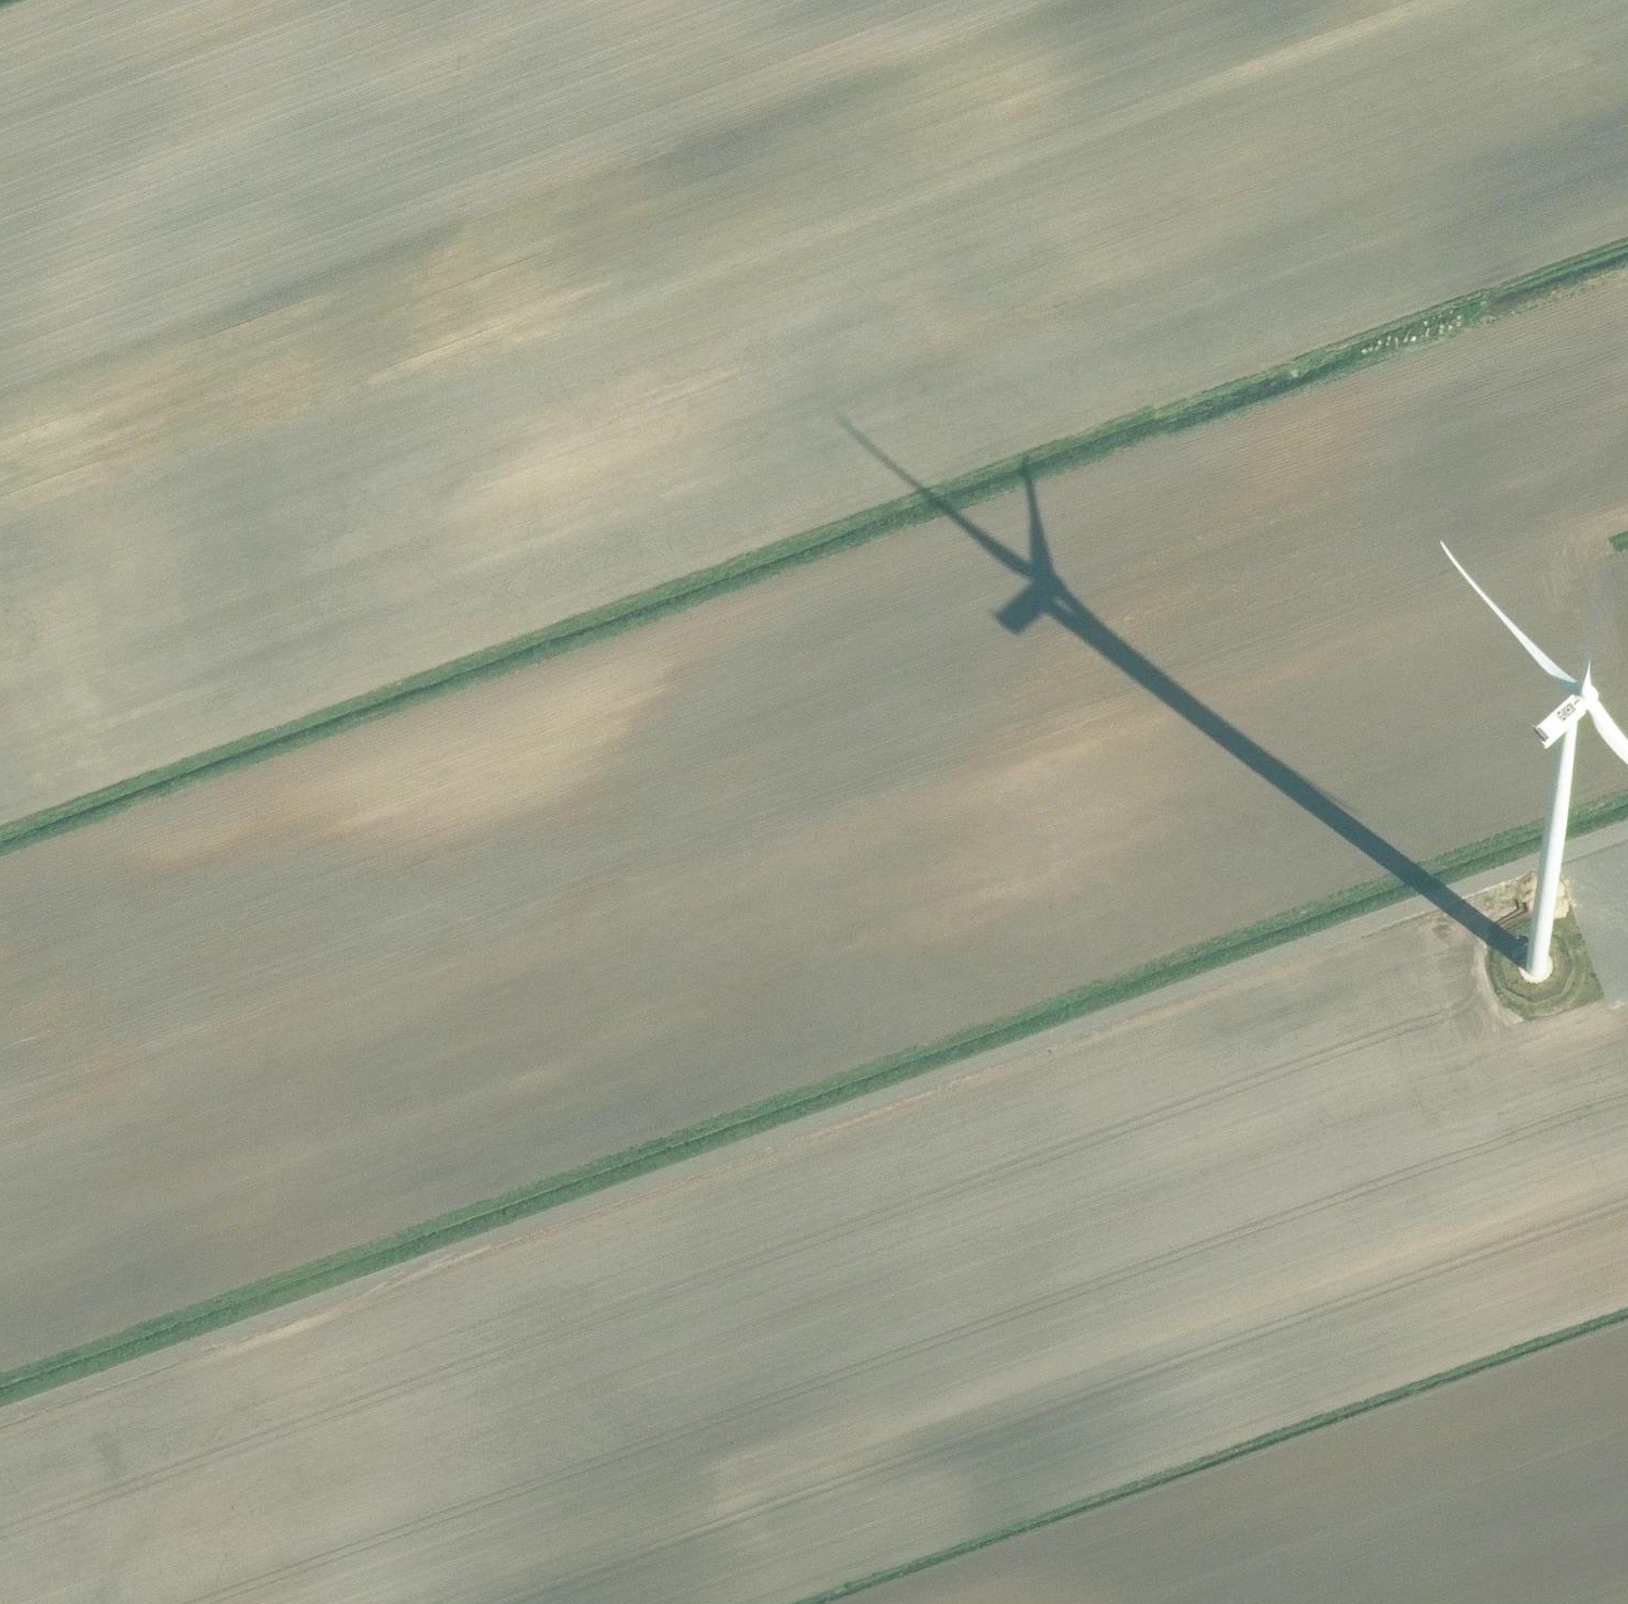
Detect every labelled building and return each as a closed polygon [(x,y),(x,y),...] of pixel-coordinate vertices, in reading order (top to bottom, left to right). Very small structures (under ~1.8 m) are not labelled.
[(1537,959),(1535,958),(1533,959),(1531,959),(1530,960),(1528,961),(1527,963),(1526,965),(1525,966),(1525,968),(1525,970),(1525,972),(1526,974),(1527,976),(1528,977),(1530,979),(1531,979),(1533,980),(1535,980),(1537,980),(1539,979),(1541,979),(1543,977),(1544,976),(1545,974),(1546,972),(1546,970),(1546,968),(1546,966),(1545,964),(1544,963),(1543,961),(1541,960),(1539,959),(1537,959)]
